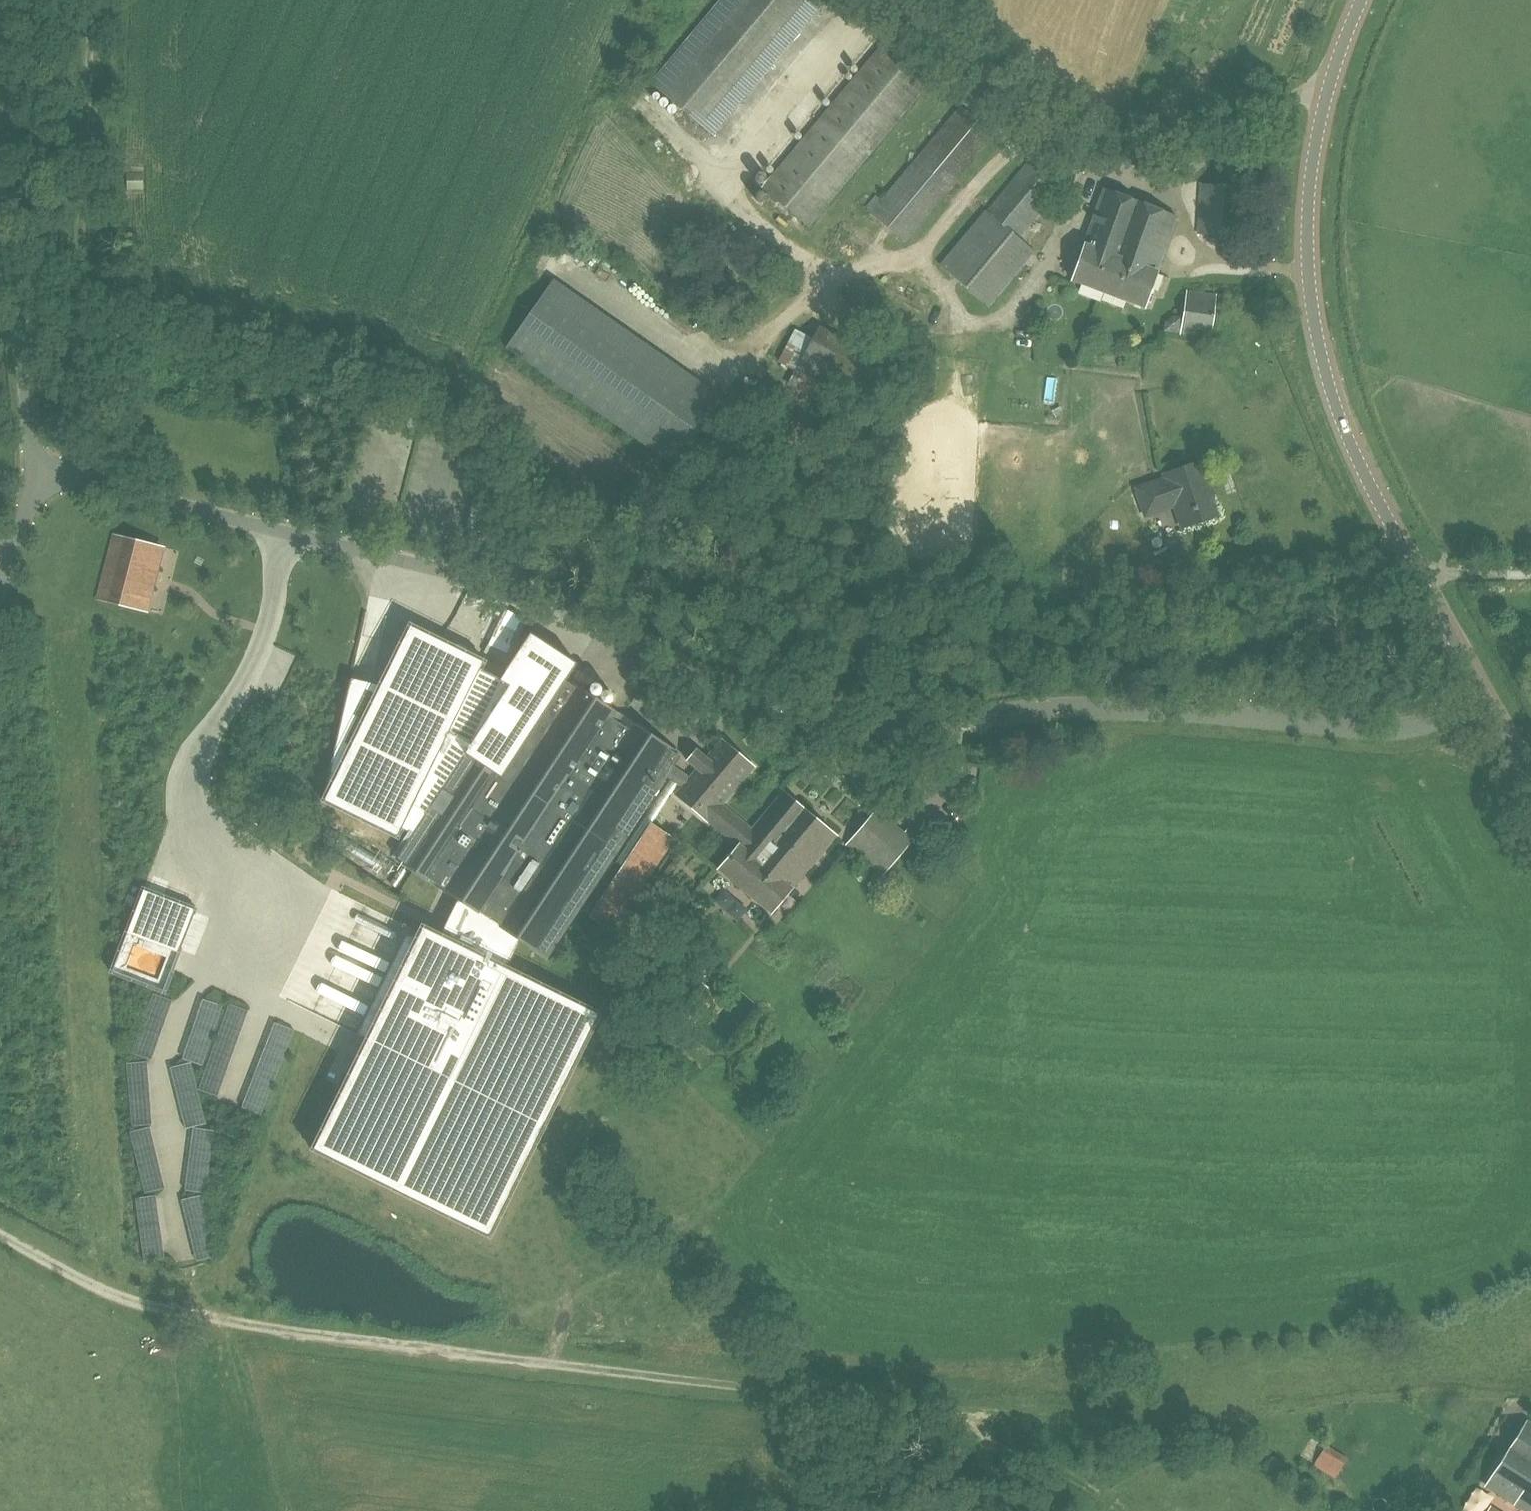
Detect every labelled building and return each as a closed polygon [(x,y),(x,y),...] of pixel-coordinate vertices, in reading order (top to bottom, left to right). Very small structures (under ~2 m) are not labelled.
[(825,0),(722,0),(582,168),(643,219),(825,0)] [(930,80),(891,47),(885,42),(763,188),(809,226),(930,80)] [(866,208),(891,229),(906,241),(995,134),(961,106),(883,200),(876,195),(866,208)] [(919,145),(923,149),(930,143),(925,139),(919,145)] [(1035,251),(1018,237),(1059,188),(1028,163),(988,211),(987,210),(941,265),(989,306),(1035,251)] [(126,172),(126,189),(143,189),(143,172),(126,172)] [(1201,184),(1198,233),(1245,236),(1248,187),(1201,184)] [(1105,188),(1073,279),(1145,306),(1177,215),(1105,188)] [(555,281),(507,349),(674,466),(722,398),(555,281)] [(1216,295),(1187,291),(1182,334),(1211,337),(1216,295)] [(875,403),(888,379),(879,375),(817,343),(801,375),(797,382),(829,399),(837,384),(875,403)] [(1166,478),(1158,480),(1136,488),(1146,515),(1175,505),(1183,527),(1216,515),(1205,484),(1209,482),(1201,460),(1164,473),(1166,478)] [(115,535),(99,599),(145,610),(162,547),(115,535)] [(370,1033),(313,1148),(490,1235),(600,1013),(507,967),(522,938),(547,955),(665,775),(671,779),(677,783),(682,786),(690,777),(671,765),(678,754),(566,680),(565,680),(577,663),(530,633),(501,678),(481,668),(485,661),(410,624),(374,695),(366,693),(368,682),(353,679),(351,689),(350,689),(353,678),(351,677),(324,799),(399,836),(403,828),(413,833),(413,834),(398,857),(459,897),(440,934),(423,925),(415,942),(407,958),(399,974),(391,989),(385,1003),(377,1017),(370,1033)] [(682,786),(676,794),(708,821),(708,820),(738,845),(719,868),(772,912),(837,835),(784,791),(752,829),(722,804),(754,766),(722,739),(706,757),(697,749),(686,762),(696,770),(690,777),(682,786)] [(879,805),(847,844),(883,874),(915,836),(879,805)] [(642,836),(590,916),(591,917),(614,932),(677,838),(666,831),(652,822),(642,836)] [(156,886),(117,964),(167,989),(206,911),(156,886)] [(1528,1510),(1530,1510),(1530,1424),(1527,1421),(1486,1484),(1509,1498),(1517,1504),(1528,1510)] [(1336,1475),(1346,1457),(1312,1437),(1300,1454),(1336,1475)]
